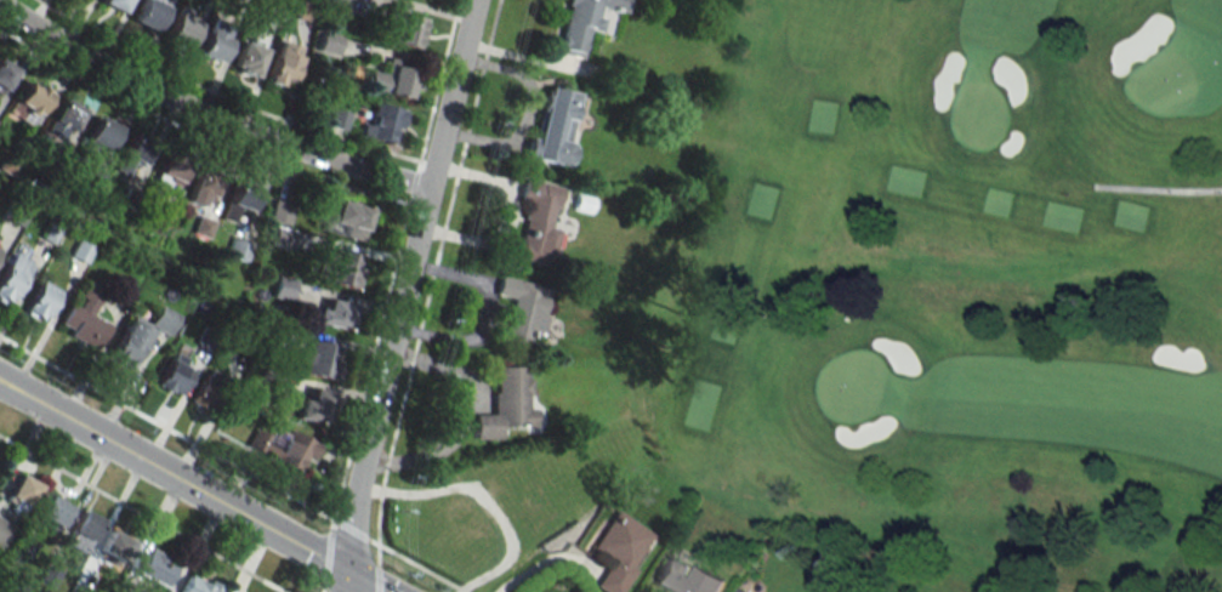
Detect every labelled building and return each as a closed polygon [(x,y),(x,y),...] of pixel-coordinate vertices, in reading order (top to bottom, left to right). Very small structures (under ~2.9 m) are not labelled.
[(120,13),(126,0),(102,0),(100,3),(120,13)] [(169,0),(142,0),(131,22),(153,32),(169,0)] [(582,58),(587,29),(601,32),(604,10),(626,14),(629,0),(567,0),(558,54),(582,58)] [(282,9),(268,4),(262,20),(276,25),(282,9)] [(200,18),(178,8),(165,38),(186,48),(200,18)] [(415,49),(424,19),(394,9),(384,40),(415,49)] [(218,62),(230,38),(209,28),(197,52),(218,62)] [(317,48),(336,54),(341,37),(322,32),(317,48)] [(264,47),(242,39),(232,70),(254,77),(264,47)] [(268,78),(290,84),(300,47),(278,41),(268,78)] [(15,68),(0,59),(0,94),(15,68)] [(384,72),(369,69),(365,89),(406,98),(413,66),(386,61),(384,72)] [(26,111),(21,118),(29,123),(50,93),(29,79),(13,102),(26,111)] [(579,92),(545,86),(537,137),(528,135),(525,159),(567,166),(579,92)] [(45,128),(65,140),(82,110),(63,98),(45,128)] [(392,144),(402,110),(373,101),(363,136),(392,144)] [(348,112),(332,108),(327,125),(344,129),(348,112)] [(118,126),(96,116),(83,145),(105,155),(118,126)] [(134,177),(151,143),(132,133),(115,167),(134,177)] [(191,164),(166,154),(153,185),(165,190),(169,179),(182,185),(191,164)] [(219,179),(198,170),(185,201),(206,209),(219,179)] [(258,186),(231,180),(223,220),(233,222),(236,209),(252,212),(258,186)] [(511,258),(551,267),(560,229),(552,227),(561,188),(528,181),(511,258)] [(340,234),(361,240),(370,209),(337,199),(331,221),(343,225),(340,234)] [(292,203),(273,200),(269,223),(274,224),(270,246),(297,251),(300,232),(288,229),(292,203)] [(245,261),(251,242),(231,235),(225,254),(245,261)] [(355,288),(363,256),(334,249),(326,281),(355,288)] [(10,251),(0,274),(0,299),(10,304),(29,260),(10,251)] [(272,298),(290,299),(291,278),(273,277),(272,298)] [(529,341),(530,332),(543,334),(551,285),(498,277),(495,296),(511,298),(505,337),(529,341)] [(22,312),(40,322),(58,290),(40,280),(22,312)] [(108,325),(89,315),(100,296),(81,285),(56,328),(93,349),(108,325)] [(347,328),(350,304),(325,300),(323,311),(310,309),(308,323),(347,328)] [(130,369),(150,326),(167,334),(175,316),(159,308),(150,325),(129,315),(107,358),(130,369)] [(297,373),(336,377),(340,344),(301,340),(297,373)] [(192,365),(170,354),(155,384),(177,395),(192,365)] [(474,438),(501,438),(501,425),(535,425),(535,406),(530,406),(530,366),(494,366),(494,414),(474,414),(474,438)] [(187,399),(205,411),(225,380),(207,368),(187,399)] [(329,393),(304,385),(294,418),(319,426),(329,393)] [(244,446),(299,474),(314,443),(275,423),(269,435),(254,427),(244,446)] [(52,538),(68,506),(46,495),(30,527),(52,538)] [(70,536),(65,538),(70,549),(100,536),(87,506),(62,517),(70,536)] [(612,510),(590,549),(609,560),(594,587),(602,591),(622,591),(655,534),(612,510)] [(10,525),(0,520),(0,543),(10,525)] [(131,541),(108,528),(96,549),(119,562),(131,541)] [(177,564),(141,544),(127,569),(163,589),(177,564)] [(667,551),(652,586),(666,591),(721,591),(727,578),(667,551)] [(220,586),(189,571),(179,591),(217,591),(220,586)]
